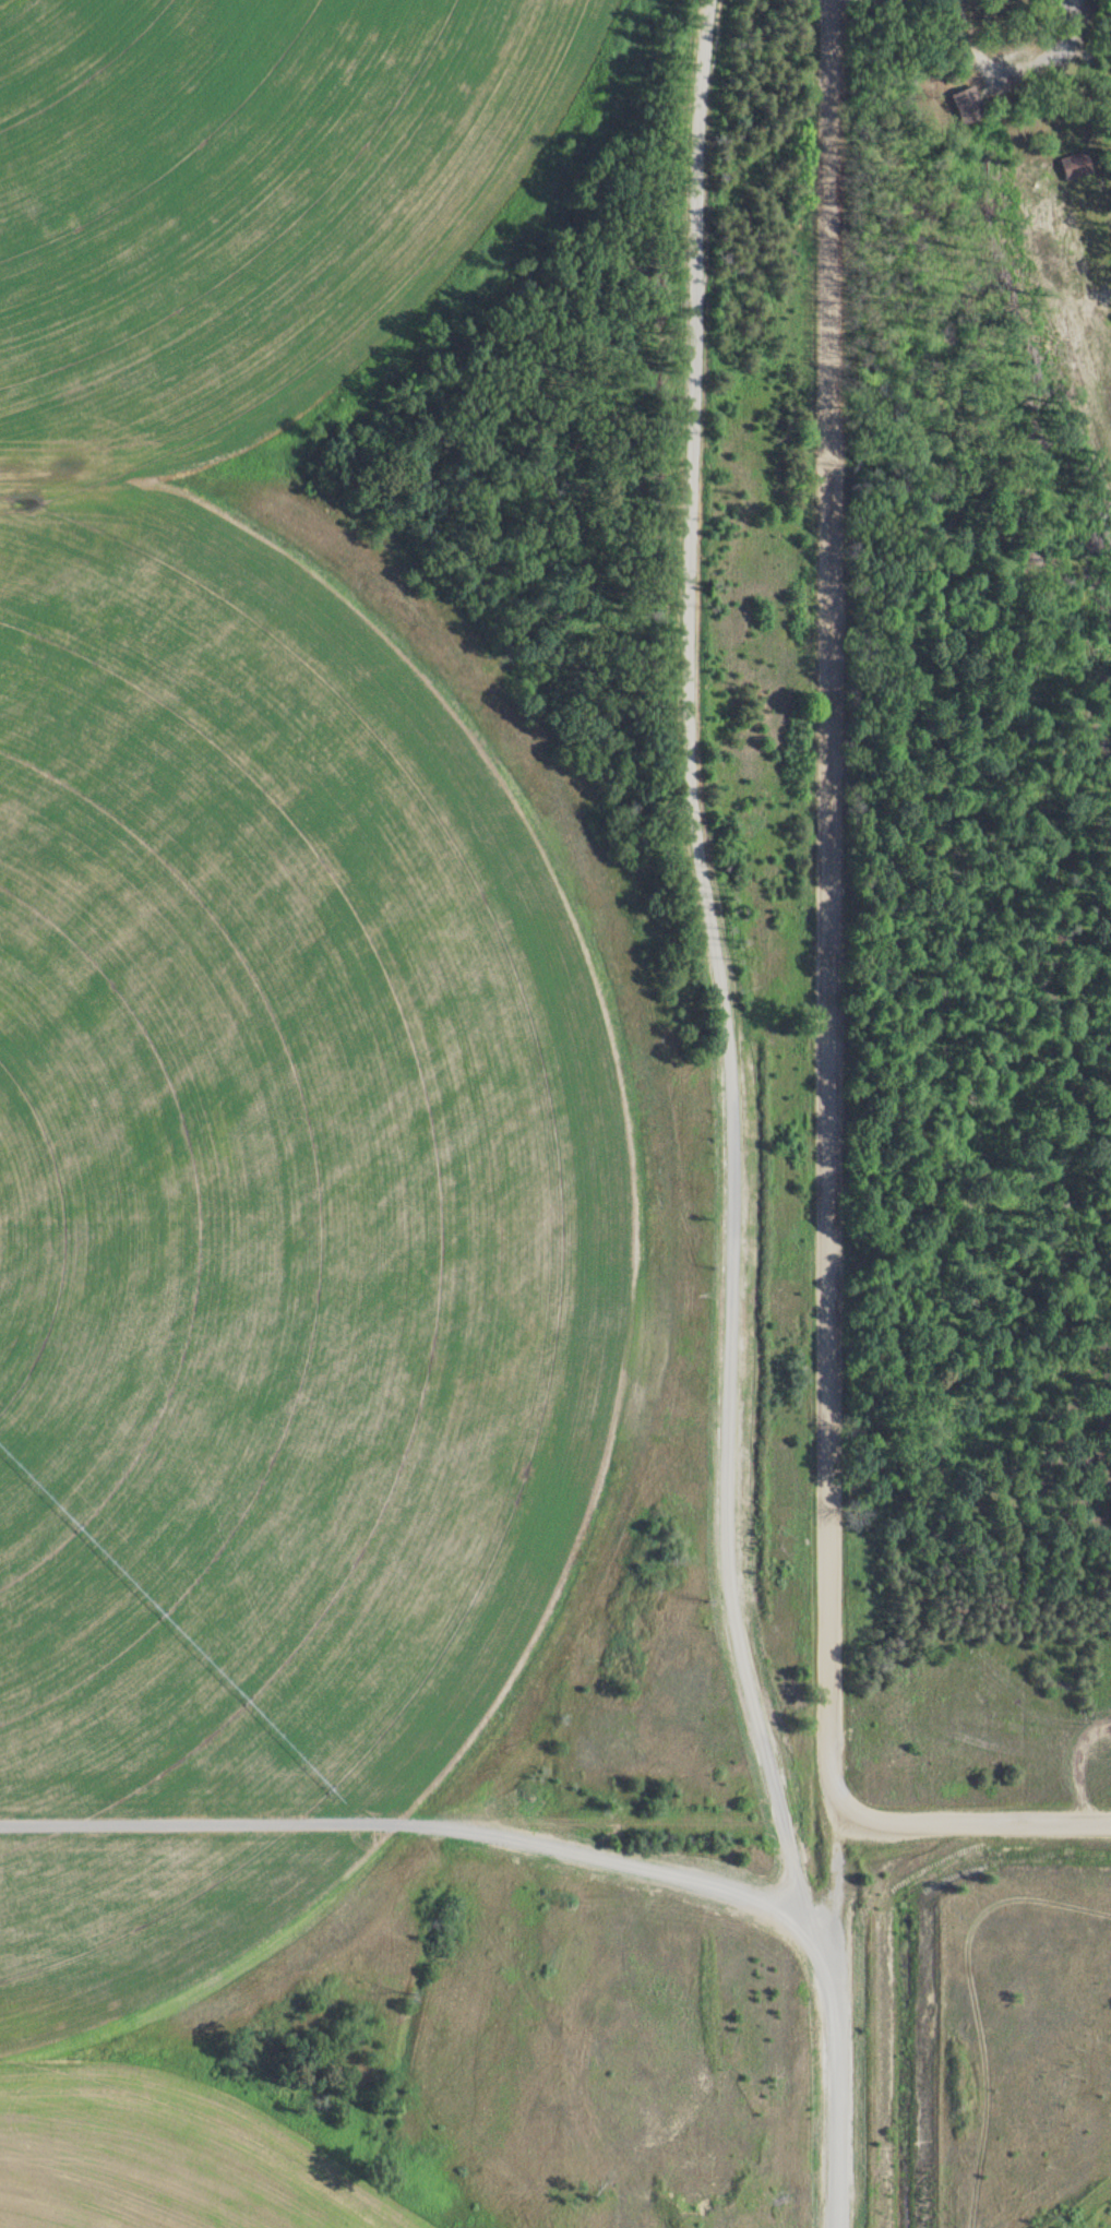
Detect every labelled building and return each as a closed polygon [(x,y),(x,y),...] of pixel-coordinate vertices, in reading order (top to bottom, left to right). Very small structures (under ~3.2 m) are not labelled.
[(951,94),(962,124),(986,115),(975,84),(951,94)] [(1060,157),(1067,179),(1093,171),(1086,150),(1060,157)]
